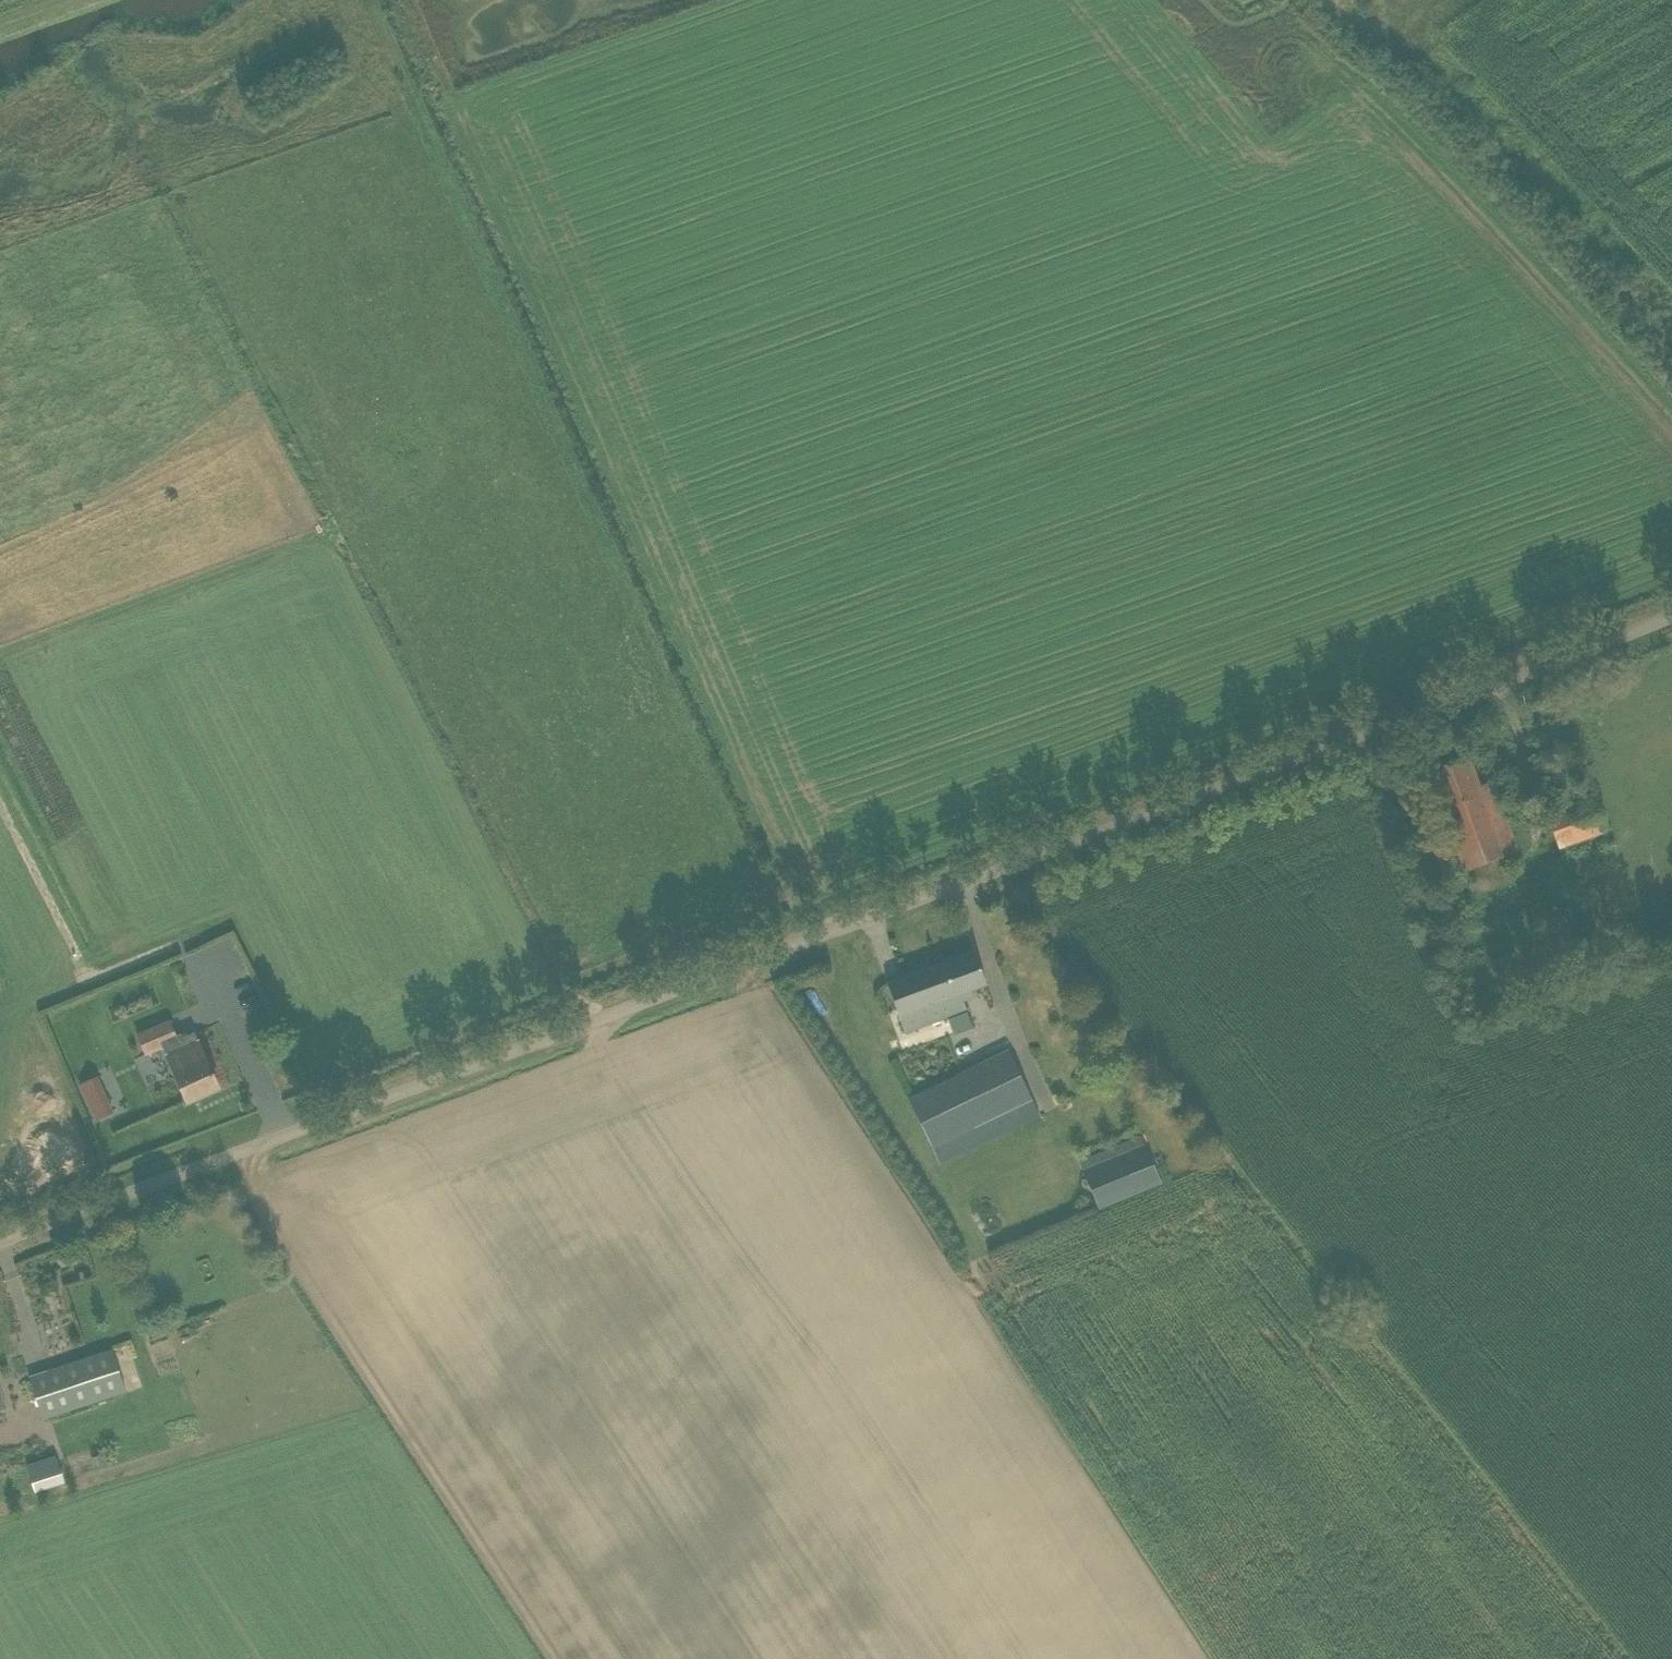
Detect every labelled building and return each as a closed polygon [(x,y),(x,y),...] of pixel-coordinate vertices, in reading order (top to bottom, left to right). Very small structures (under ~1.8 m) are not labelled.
[(1467,870),(1468,869),(1477,895),(1513,881),(1503,856),(1518,850),(1492,782),(1477,788),(1465,758),(1430,771),(1467,870)] [(1591,797),(1546,813),(1558,849),(1604,832),(1591,797)] [(905,1034),(948,1019),(954,1035),(973,1028),(967,1012),(968,1011),(962,995),(987,986),(974,951),(887,983),(905,1034)] [(183,1037),(181,1033),(176,1035),(170,1019),(137,1033),(147,1054),(162,1047),(186,1101),(218,1086),(194,1033),(183,1037)] [(1008,1049),(908,1097),(941,1164),(1041,1116),(1008,1049)] [(80,1081),(91,1106),(106,1099),(95,1075),(80,1081)] [(106,1099),(91,1106),(97,1119),(112,1112),(106,1099)] [(1083,1168),(1098,1209),(1162,1184),(1146,1144),(1083,1168)] [(43,1419),(126,1392),(112,1348),(28,1376),(43,1419)] [(64,1481),(55,1455),(27,1464),(35,1490),(64,1481)]
